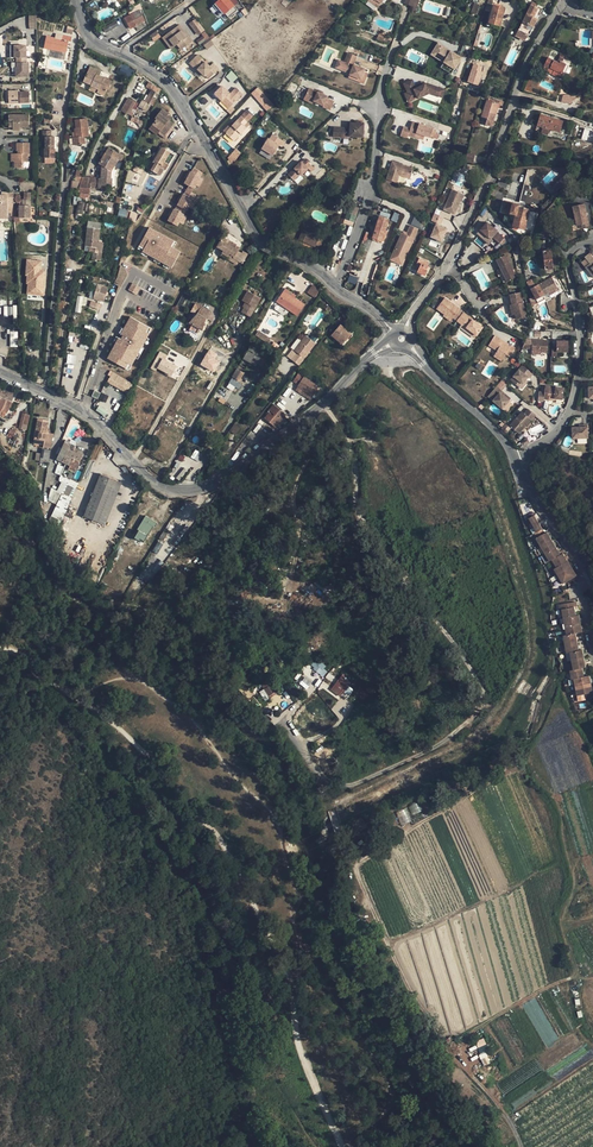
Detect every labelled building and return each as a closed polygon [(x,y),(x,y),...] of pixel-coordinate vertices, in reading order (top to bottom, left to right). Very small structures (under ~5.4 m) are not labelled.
[(218,10),(220,8),(228,17),(236,9),(228,0),(218,0),(213,5),(218,10)] [(132,14),(125,18),(130,29),(136,26),(143,22),(141,17),(143,16),(140,11),(142,9),(140,3),(130,10),(132,14)] [(505,8),(493,5),(489,23),(500,26),(505,8)] [(531,5),(518,30),(529,35),(542,10),(536,7),(531,5)] [(198,18),(190,22),(195,35),(203,32),(198,18)] [(105,32),(119,26),(116,21),(102,27),(105,32)] [(143,22),(136,26),(139,31),(146,26),(143,22)] [(179,51),(190,43),(186,37),(186,38),(183,40),(178,33),(181,31),(177,26),(164,36),(172,48),(175,46),(179,51)] [(154,41),(161,37),(156,31),(150,35),(154,41)] [(61,39),(46,36),(44,48),(56,50),(66,53),(69,41),(71,42),(72,37),(62,35),(61,39)] [(169,51),(172,48),(164,36),(160,39),(169,51)] [(214,44),(210,38),(202,43),(207,49),(214,44)] [(523,46),(513,41),(510,47),(521,51),(523,46)] [(430,55),(444,63),(454,69),(461,58),(437,44),(430,55)] [(26,45),(14,45),(14,58),(26,58),(26,51),(26,45)] [(468,55),(470,48),(463,46),(461,54),(468,55)] [(361,78),(359,82),(364,84),(368,73),(363,72),(365,69),(354,64),(357,56),(348,53),(344,62),(341,61),(338,69),(350,74),(361,78)] [(205,62),(197,54),(192,60),(199,68),(197,69),(205,76),(205,75),(209,79),(219,69),(213,63),(210,66),(207,64),(205,62)] [(559,63),(548,58),(544,65),(544,66),(543,70),(559,78),(563,71),(566,64),(560,61),(559,63)] [(199,68),(192,60),(189,63),(197,70),(197,69),(199,68)] [(29,63),(16,63),(16,67),(15,67),(15,77),(29,77),(29,63)] [(454,69),(444,63),(441,67),(451,73),(454,69)] [(468,83),(479,85),(483,66),(472,63),(468,83)] [(100,70),(90,66),(83,82),(91,85),(90,86),(98,90),(97,92),(105,96),(110,85),(111,85),(112,81),(98,75),(100,70)] [(122,68),(119,73),(127,77),(130,72),(122,68)] [(231,83),(237,78),(232,71),(225,76),(231,83)] [(348,77),(359,82),(361,78),(350,74),(348,77)] [(429,93),(437,96),(440,88),(427,83),(425,84),(425,85),(422,86),(422,85),(416,88),(415,86),(412,80),(403,84),(407,92),(404,93),(407,100),(417,96),(418,98),(429,93)] [(153,106),(162,88),(152,83),(149,89),(151,90),(145,102),(153,106)] [(223,99),(230,106),(236,100),(242,93),(236,88),(230,94),(222,86),(215,94),(221,100),(223,99)] [(269,101),(258,88),(251,93),(263,107),(269,101)] [(330,110),(334,101),(327,98),(328,97),(318,92),(309,88),(305,97),(314,101),(323,105),(323,107),(330,110)] [(20,91),(8,91),(9,102),(20,101),(20,103),(30,102),(29,91),(20,92),(20,91)] [(578,98),(575,94),(568,99),(571,103),(578,98)] [(582,100),(579,96),(578,98),(571,103),(574,106),(582,100)] [(128,98),(121,111),(127,115),(135,102),(128,98)] [(228,108),(230,106),(223,99),(221,100),(221,101),(228,108)] [(504,102),(493,99),(493,100),(492,102),(488,101),(487,100),(482,116),(487,118),(485,124),(492,126),(496,115),(495,114),(498,105),(502,106),(504,102)] [(157,119),(149,129),(157,135),(158,133),(160,131),(165,135),(170,129),(174,124),(170,121),(166,118),(168,115),(169,113),(162,108),(155,118),(157,119)] [(563,121),(540,114),(535,131),(548,135),(549,129),(559,132),(563,121)] [(29,115),(9,115),(9,130),(20,130),(20,127),(29,128),(29,115)] [(250,124),(241,116),(233,125),(225,133),(234,141),(250,124)] [(132,117),(130,121),(131,121),(132,122),(135,122),(136,123),(140,128),(141,128),(144,122),(132,117)] [(87,118),(75,120),(76,128),(74,128),(75,133),(75,137),(73,137),(73,145),(85,144),(85,139),(84,137),(89,136),(87,118)] [(408,135),(415,137),(416,133),(424,136),(430,137),(433,128),(412,121),(410,129),(403,127),(400,136),(407,138),(408,135)] [(349,136),(350,136),(363,137),(364,123),(350,122),(350,128),(347,128),(334,127),(333,137),(342,137),(342,136),(342,130),(350,130),(349,136)] [(225,133),(233,125),(230,123),(223,131),(225,133)] [(172,130),(170,129),(165,135),(164,137),(166,139),(172,130)] [(45,149),(45,158),(50,158),(50,149),(54,149),(54,136),(51,136),(51,130),(43,130),(43,136),(46,136),(45,149)] [(592,143),(592,131),(584,130),(581,140),(592,143)] [(284,141),(273,134),(269,139),(279,145),(281,146),(284,141)] [(262,148),(273,155),(279,145),(269,139),(268,138),(262,148)] [(17,162),(17,168),(23,168),(23,164),(23,162),(28,162),(28,157),(28,154),(29,154),(30,143),(17,143),(17,150),(18,151),(20,151),(20,154),(18,154),(15,154),(14,162),(17,162)] [(123,156),(109,147),(99,164),(102,166),(101,178),(82,178),(79,188),(79,190),(78,193),(83,199),(86,202),(91,203),(91,187),(106,188),(107,186),(112,186),(112,178),(111,178),(111,171),(118,160),(120,162),(123,156)] [(155,164),(151,170),(160,175),(164,169),(165,170),(169,165),(164,162),(170,152),(162,147),(153,162),(155,164)] [(241,153),(236,149),(228,158),(234,163),(241,153)] [(261,150),(259,154),(270,158),(272,155),(261,150)] [(474,154),(467,153),(466,161),(473,163),(474,154)] [(185,181),(194,186),(196,182),(199,184),(204,176),(201,174),(203,170),(194,165),(197,160),(191,156),(185,166),(189,168),(185,176),(187,177),(185,181)] [(311,165),(304,158),(301,161),(300,160),(287,173),(294,180),(300,174),(301,175),(311,165)] [(396,182),(399,175),(410,179),(413,169),(392,161),(386,179),(396,182)] [(136,180),(141,167),(132,164),(128,177),(136,180)] [(525,185),(533,186),(534,170),(526,169),(525,185)] [(81,177),(80,176),(75,177),(75,181),(72,180),(71,189),(79,190),(79,188),(82,178),(82,177),(81,177)] [(168,219),(178,224),(180,221),(183,222),(187,214),(184,213),(187,209),(189,205),(193,207),(197,198),(194,197),(196,193),(187,187),(187,188),(180,185),(178,188),(182,190),(178,198),(180,199),(177,204),(171,200),(169,203),(173,206),(168,214),(171,215),(168,219)] [(528,203),(530,195),(526,194),(528,187),(523,187),(520,201),(528,203)] [(464,195),(452,191),(444,209),(454,214),(460,201),(461,202),(464,195)] [(8,218),(8,213),(8,208),(11,208),(13,208),(14,193),(3,192),(3,195),(1,195),(0,195),(0,218),(8,218)] [(30,218),(30,199),(22,199),(22,202),(22,205),(20,205),(19,222),(30,222),(30,218)] [(85,203),(78,201),(76,213),(82,215),(83,210),(85,203)] [(510,215),(508,222),(510,225),(513,226),(513,227),(514,228),(515,229),(516,229),(517,229),(518,229),(518,228),(519,227),(533,231),(537,214),(528,211),(529,210),(523,209),(524,206),(519,205),(505,201),(502,211),(512,214),(512,216),(510,215)] [(588,223),(584,203),(572,206),(576,225),(588,223)] [(95,205),(89,204),(87,211),(86,213),(93,214),(95,205)] [(359,208),(350,204),(345,219),(354,222),(359,208)] [(118,216),(127,218),(129,211),(120,208),(118,216)] [(431,221),(441,225),(445,212),(436,209),(431,221)] [(389,219),(379,216),(372,238),(382,241),(389,219)] [(342,223),(335,221),(332,227),(339,230),(342,223)] [(88,222),(85,246),(90,247),(94,248),(93,252),(92,259),(101,260),(103,242),(99,242),(101,224),(88,222)] [(403,230),(393,253),(404,258),(419,226),(411,223),(408,230),(407,232),(404,230),(403,230)] [(430,237),(442,242),(447,228),(435,223),(430,237)] [(504,237),(487,223),(480,230),(492,241),(489,244),(486,246),(488,251),(485,252),(487,257),(497,252),(496,250),(500,248),(502,246),(499,243),(504,237)] [(144,249),(172,266),(181,250),(172,245),(174,240),(150,226),(139,244),(145,247),(144,249)] [(320,237),(303,230),(298,240),(316,247),(316,245),(321,247),(325,236),(321,234),(320,237)] [(480,230),(477,234),(489,244),(492,241),(480,230)] [(237,245),(222,237),(221,240),(220,240),(217,246),(223,250),(220,255),(227,259),(228,255),(238,261),(243,263),(248,254),(243,251),(241,253),(238,251),(239,250),(235,248),(236,246),(237,245)] [(553,269),(551,250),(542,251),(545,269),(553,269)] [(393,253),(391,257),(403,262),(404,258),(393,253)] [(584,257),(585,259),(589,263),(585,267),(592,277),(592,258),(589,253),(584,257)] [(516,277),(505,254),(496,259),(500,269),(497,270),(503,284),(516,277)] [(238,261),(228,255),(227,259),(236,264),(238,261)] [(428,262),(420,258),(415,267),(419,269),(417,272),(425,276),(428,270),(426,270),(428,266),(427,265),(428,262)] [(28,285),(28,296),(44,297),(45,272),(42,272),(42,263),(27,263),(26,278),(28,278),(27,285),(28,285)] [(350,274),(347,281),(356,284),(358,277),(350,274)] [(535,286),(530,289),(536,300),(543,295),(557,287),(552,277),(548,279),(537,285),(535,286)] [(530,289),(535,286),(531,279),(526,282),(530,289)] [(136,294),(140,287),(132,283),(128,290),(136,294)] [(106,287),(97,284),(92,299),(101,302),(106,287)] [(319,290),(312,285),(307,293),(314,298),(319,290)] [(296,296),(285,288),(284,290),(295,298),(296,296)] [(295,298),(284,290),(276,301),(297,316),(305,305),(295,298)] [(248,291),(242,301),(245,302),(243,307),(244,308),(242,312),(250,317),(261,298),(256,295),(257,293),(255,291),(253,294),(248,291)] [(520,292),(510,294),(512,304),(515,304),(516,309),(514,309),(515,314),(516,319),(526,317),(524,307),(523,307),(520,292)] [(444,298),(436,309),(444,314),(445,313),(452,319),(453,318),(457,321),(462,313),(463,312),(459,309),(460,309),(444,298)] [(202,331),(206,318),(210,312),(195,303),(191,310),(197,313),(196,315),(189,323),(192,325),(189,330),(196,334),(199,329),(202,331)] [(444,314),(443,315),(451,321),(452,319),(445,313),(444,314)] [(474,321),(462,313),(457,321),(461,324),(476,335),(482,327),(477,323),(474,321)] [(107,358),(126,368),(128,363),(131,365),(149,333),(146,331),(149,326),(131,316),(121,334),(123,335),(121,339),(119,338),(107,358)] [(476,335),(461,324),(460,326),(475,338),(476,335)] [(351,334),(340,325),(331,334),(337,339),(336,341),(341,345),(351,334)] [(10,347),(18,347),(18,331),(10,331),(10,347)] [(270,338),(262,333),(259,338),(267,343),(270,338)] [(316,343),(305,335),(302,340),(294,350),(297,353),(291,360),(299,365),(316,343)] [(503,341),(495,335),(488,345),(497,351),(495,353),(503,358),(506,354),(510,357),(515,348),(511,345),(510,347),(502,342),(503,341)] [(298,337),(290,347),(292,349),(294,350),(302,340),(298,337)] [(548,340),(526,339),(522,348),(532,349),(532,352),(541,352),(547,353),(548,340)] [(568,341),(556,341),(556,345),(552,345),(552,356),(557,356),(557,352),(568,352),(568,341)] [(269,357),(250,346),(243,358),(256,365),(257,363),(263,367),(269,357)] [(219,361),(214,359),(217,353),(208,349),(200,366),(214,372),(219,361)] [(292,349),(287,356),(291,360),(297,353),(294,350),(292,349)] [(172,377),(177,365),(165,359),(167,355),(159,351),(151,367),(172,377)] [(522,365),(510,380),(519,387),(525,380),(527,377),(529,379),(533,374),(522,365)] [(244,373),(237,369),(232,377),(239,381),(244,373)] [(128,393),(132,381),(110,372),(105,383),(128,393)] [(313,396),(319,387),(298,373),(293,381),(298,384),(297,386),(313,396)] [(227,388),(233,390),(234,387),(240,389),(242,382),(230,379),(227,388)] [(525,380),(519,387),(521,389),(528,382),(525,380)] [(313,396),(297,386),(295,389),(311,400),(313,396)] [(492,400),(501,390),(496,386),(487,396),(492,400)] [(544,393),(539,392),(538,401),(544,401),(544,399),(554,400),(554,398),(562,399),(563,388),(545,386),(544,393)] [(501,390),(492,400),(502,409),(509,400),(503,395),(505,394),(501,390)] [(103,394),(100,399),(105,402),(108,397),(103,394)] [(0,397),(0,408),(1,409),(0,412),(0,415),(2,416),(4,412),(6,412),(7,413),(12,402),(0,397)] [(270,411),(264,418),(276,428),(285,416),(290,421),(292,419),(273,404),(269,410),(270,411)] [(535,416),(527,409),(524,413),(522,411),(509,425),(519,434),(531,420),(535,416)] [(30,415),(23,413),(19,428),(26,430),(30,415)] [(276,428),(264,418),(262,421),(273,430),(276,428)] [(48,420),(38,419),(34,439),(44,440),(44,445),(43,447),(51,449),(54,434),(48,433),(49,430),(47,430),(48,420)] [(510,429),(505,424),(501,428),(506,433),(510,429)] [(580,432),(574,432),(574,443),(590,443),(589,430),(584,430),(584,432),(580,432)] [(68,449),(71,444),(65,441),(56,459),(70,465),(77,468),(84,454),(77,451),(76,453),(72,451),(68,449)] [(198,461),(202,453),(195,449),(190,457),(198,461)] [(50,452),(42,451),(42,453),(40,461),(40,462),(48,464),(50,452)] [(190,465),(195,468),(198,463),(181,453),(169,475),(181,481),(190,465)] [(105,524),(122,482),(100,474),(83,516),(105,524)] [(71,479),(61,475),(60,477),(60,481),(67,484),(67,483),(68,484),(71,479)] [(57,505),(51,516),(61,520),(76,488),(78,482),(71,479),(68,484),(67,483),(67,484),(62,493),(51,488),(49,496),(48,500),(57,505)] [(190,520),(190,506),(183,506),(183,512),(176,512),(175,519),(190,520)] [(157,523),(145,516),(137,529),(148,536),(152,529),(153,530),(157,523)] [(562,584),(562,585),(576,577),(567,562),(562,555),(560,556),(547,533),(544,534),(534,516),(528,519),(536,533),(534,534),(537,539),(536,539),(549,563),(552,561),(556,568),(553,570),(554,571),(562,584)] [(163,541),(167,534),(163,531),(160,536),(159,538),(163,541)] [(152,551),(157,554),(163,544),(158,541),(152,551)] [(151,570),(156,574),(164,563),(160,560),(151,570)] [(551,572),(560,585),(562,584),(554,571),(551,572)] [(578,697),(592,694),(592,692),(590,677),(585,677),(583,669),(586,668),(583,651),(579,652),(576,634),(582,633),(579,616),(576,617),(574,609),(577,608),(576,603),(560,606),(562,617),(564,626),(565,630),(567,636),(563,637),(563,639),(564,641),(566,650),(566,653),(567,654),(570,654),(574,671),(570,672),(572,680),(575,680),(578,696),(578,697)] [(323,669),(325,666),(316,659),(310,666),(323,676),(327,672),(323,669)] [(352,690),(348,687),(351,682),(341,675),(331,691),(340,696),(343,691),(349,695),(352,690)] [(269,679),(261,684),(263,689),(269,686),(273,693),(276,692),(269,679)] [(268,686),(259,692),(265,700),(273,694),(268,686)] [(406,809),(397,812),(402,824),(411,821),(406,809)] [(225,944),(207,949),(210,965),(229,960),(225,944)] [(484,1039),(475,1041),(477,1047),(486,1045),(484,1039)] [(479,1055),(484,1066),(490,1063),(485,1052),(479,1055)]
